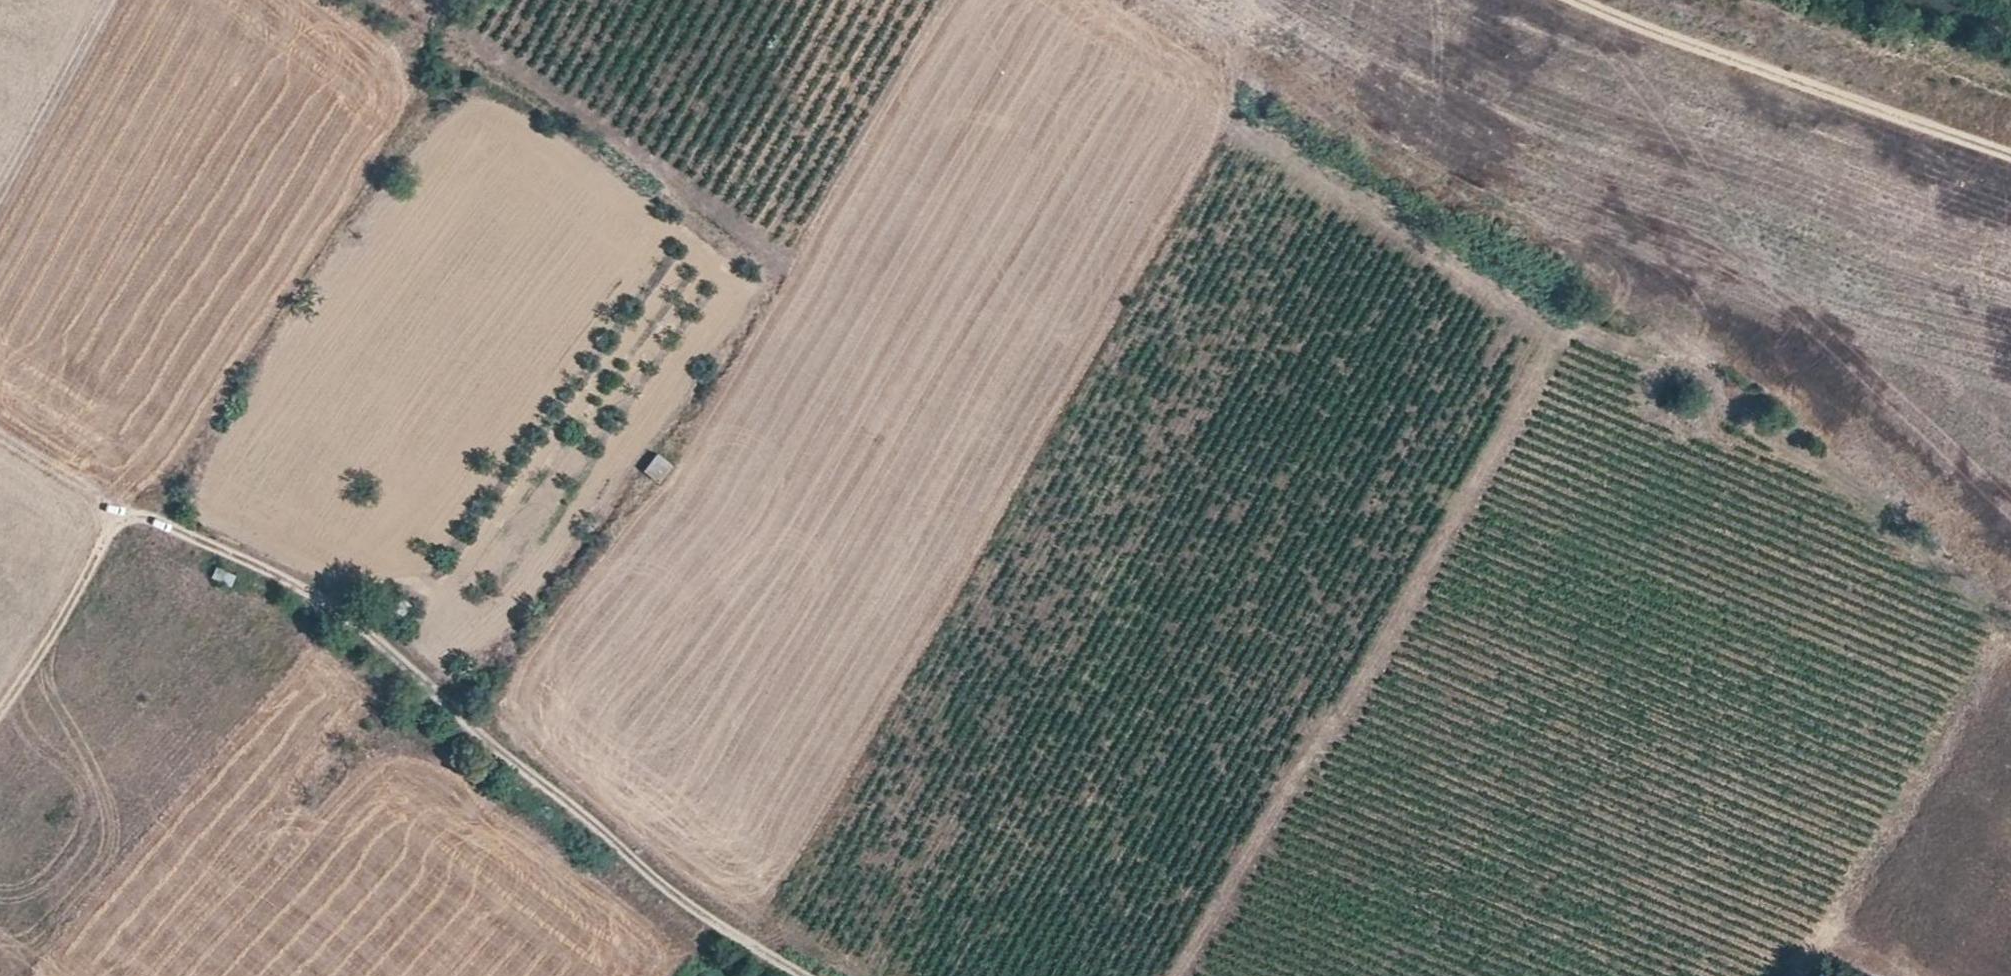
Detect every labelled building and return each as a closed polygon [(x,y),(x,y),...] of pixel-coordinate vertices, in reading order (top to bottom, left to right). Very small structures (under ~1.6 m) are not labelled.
[(661,455),(648,472),(661,479),(673,462),(661,455)]
